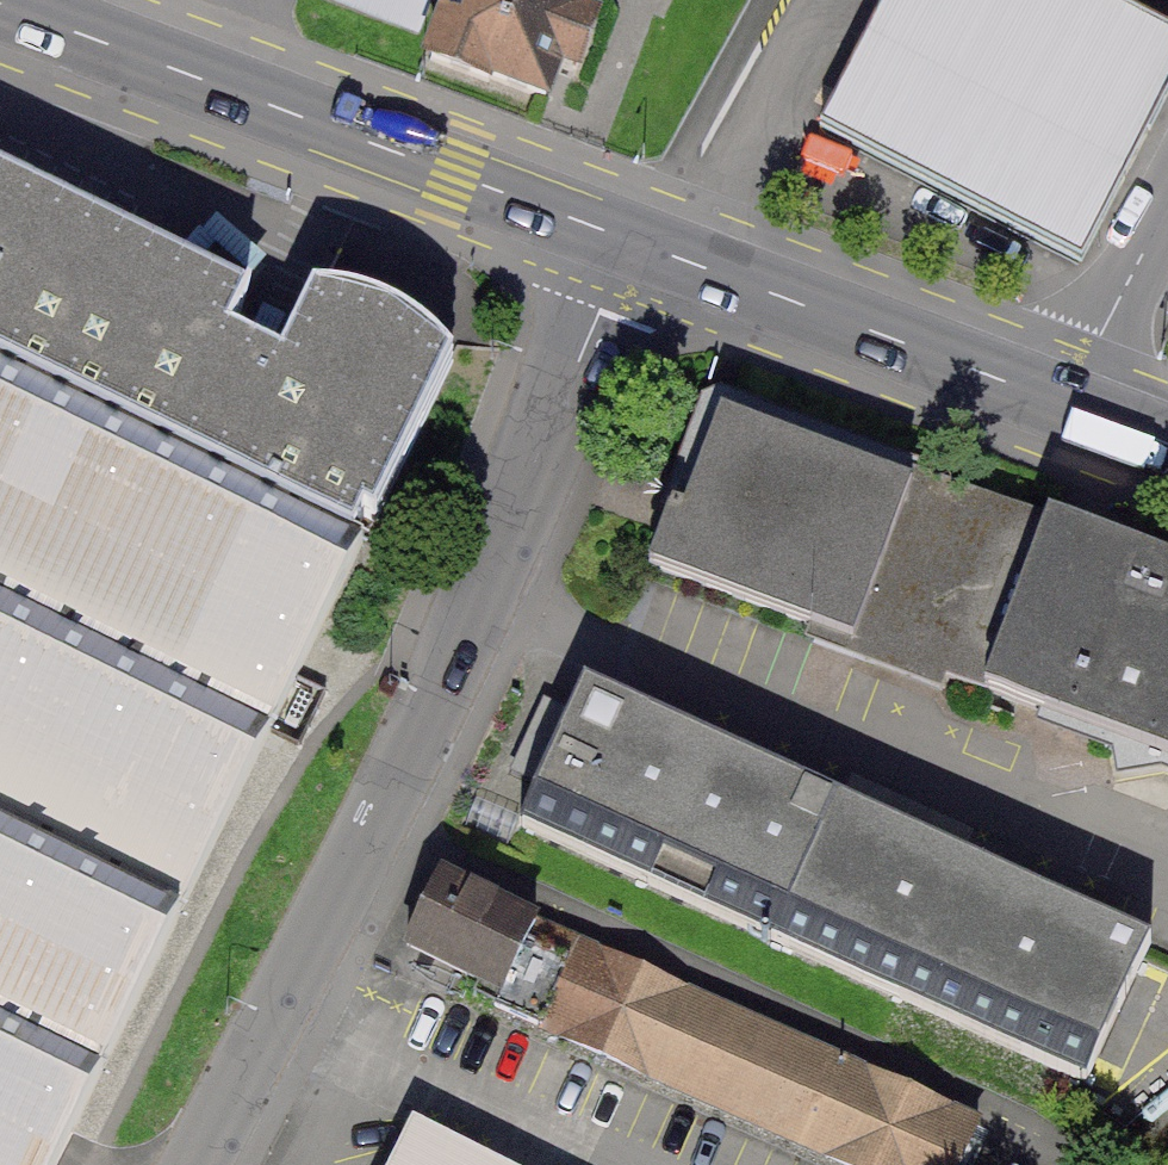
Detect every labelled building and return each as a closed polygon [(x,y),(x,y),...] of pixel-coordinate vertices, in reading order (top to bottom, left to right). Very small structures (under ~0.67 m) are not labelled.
[(427,71),(558,119),(602,0),(453,0),(427,71)] [(1108,0),(896,0),(822,137),(1062,266),(1167,69),(1167,32),(1108,0)] [(1167,15),(1167,0),(1141,0),(1167,15)] [(469,358),(452,340),(427,319),(406,307),(380,298),(358,294),(333,291),(300,357),(248,332),(267,290),(0,161),(0,1164),(75,1164),(469,358)] [(908,469),(701,395),(645,550),(852,624),(908,469)] [(908,469),(852,624),(843,648),(946,685),(953,668),(986,680),(1044,518),(908,469)] [(1050,502),(1044,518),(986,680),(981,693),(1112,740),(1117,769),(1157,764),(1167,767),(1167,545),(1050,502)] [(593,667),(521,830),(1113,1091),(1167,967),(1167,921),(593,667)] [(453,886),(423,955),(544,1007),(574,938),(453,886)] [(536,1026),(859,1164),(973,1164),(993,1119),(574,938),(544,1007),(536,1026)] [(433,1106),(404,1164),(553,1164),(433,1106)]
